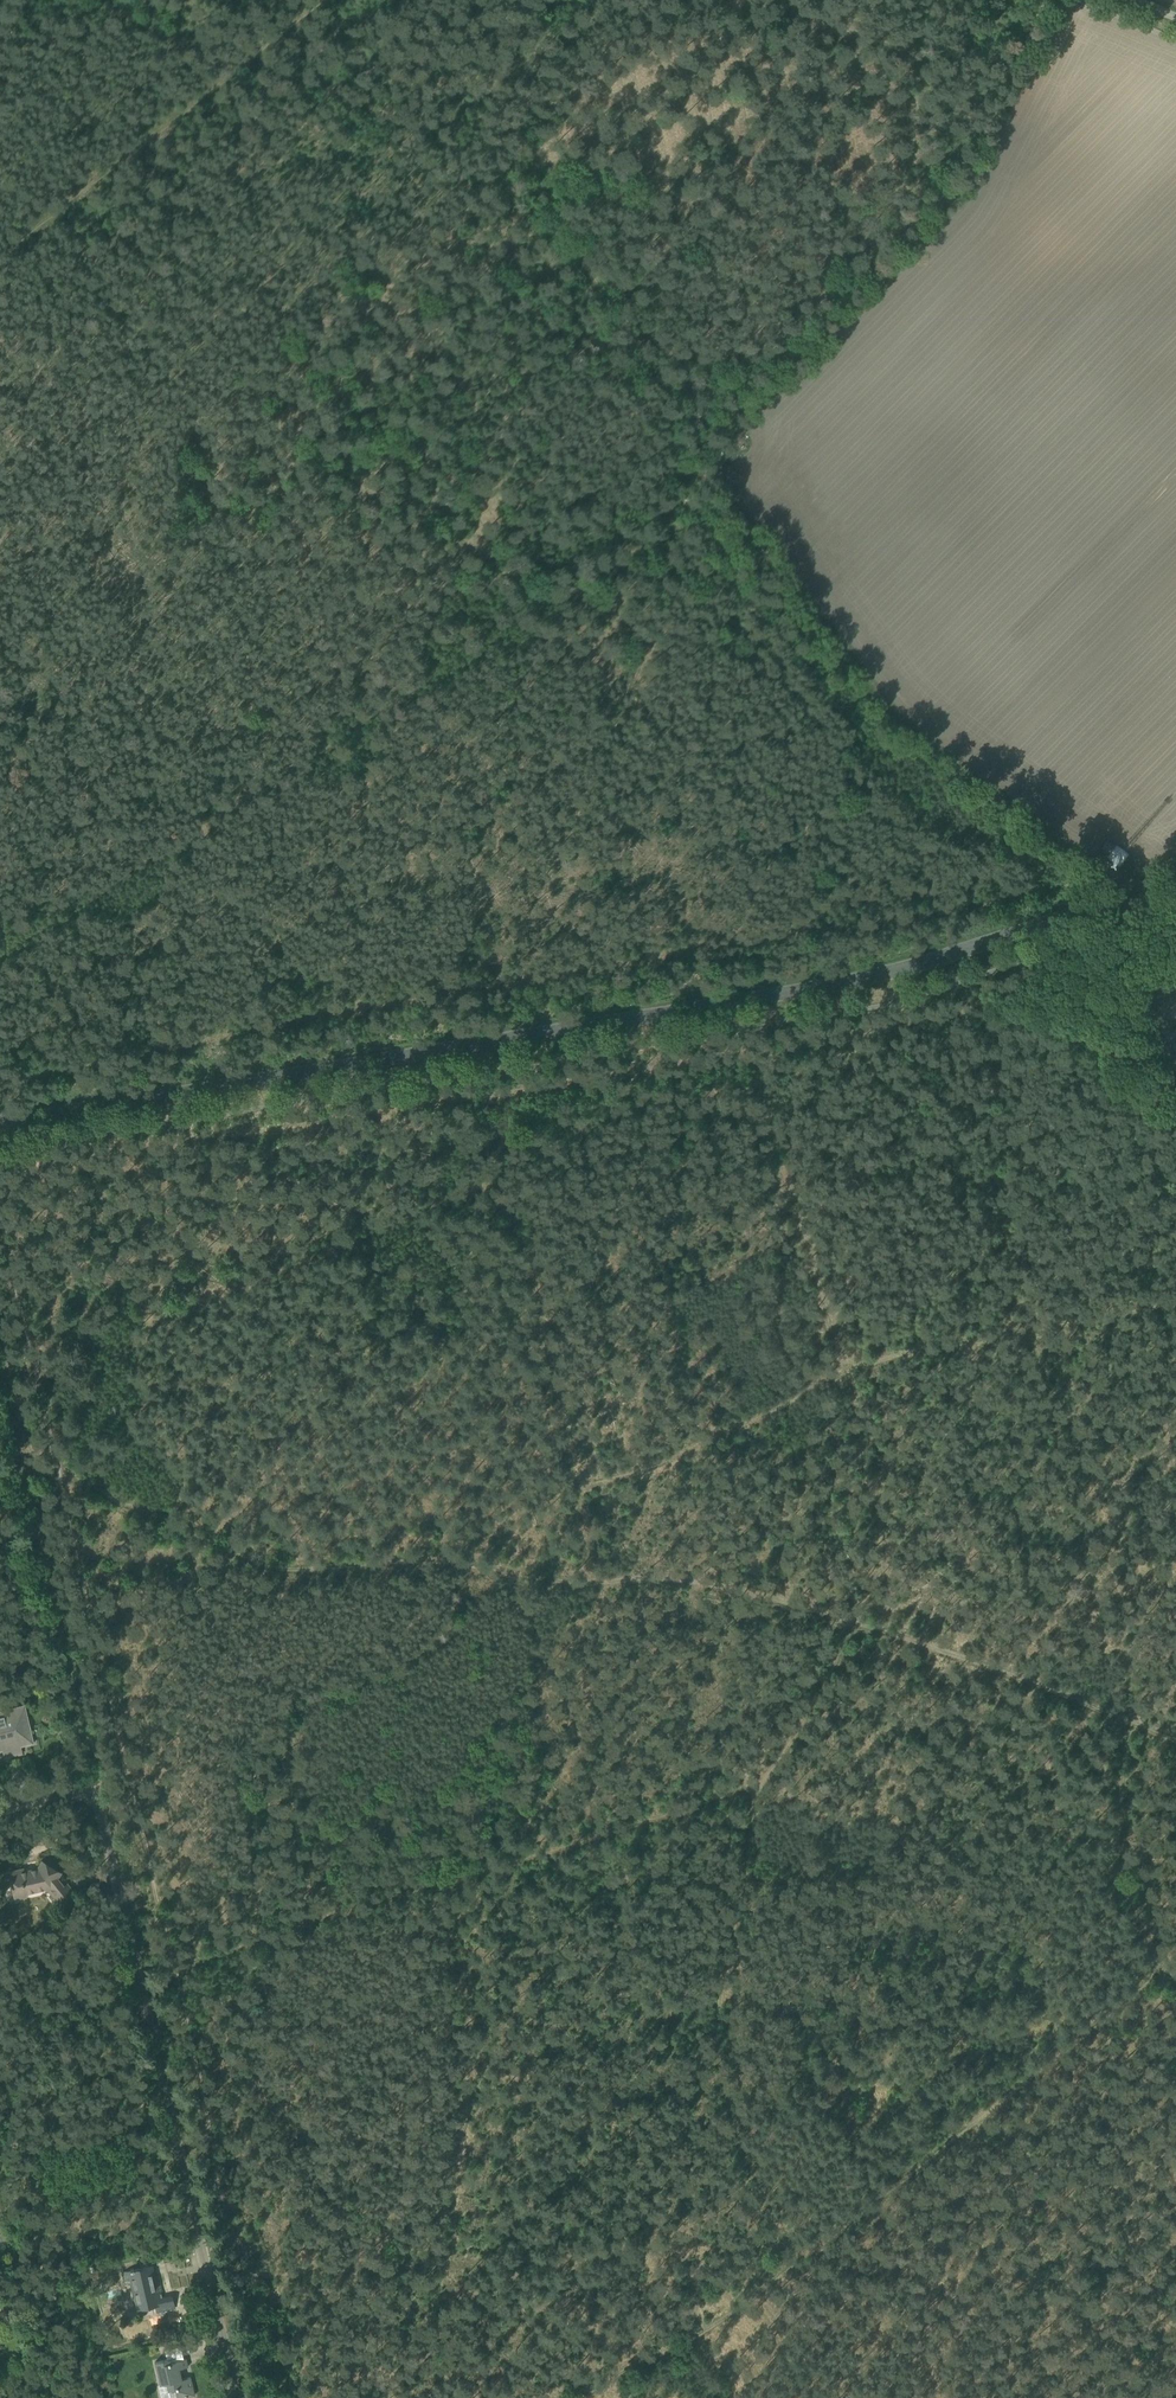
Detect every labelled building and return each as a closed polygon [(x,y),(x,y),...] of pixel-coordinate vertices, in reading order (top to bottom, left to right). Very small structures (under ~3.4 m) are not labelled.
[(3,1749),(5,1757),(21,1753),(19,1745),(32,1742),(24,1706),(0,1712),(0,1750),(3,1749)] [(47,1888),(62,1907),(76,1895),(67,1884),(62,1888),(56,1879),(60,1873),(42,1861),(38,1868),(25,1871),(23,1869),(9,1872),(14,1895),(47,1888)] [(151,2266),(123,2272),(125,2283),(132,2282),(139,2310),(156,2306),(157,2311),(174,2307),(171,2295),(160,2298),(159,2293),(162,2292),(158,2275),(154,2276),(151,2266)] [(186,2358),(168,2362),(168,2359),(155,2361),(160,2385),(169,2383),(171,2390),(175,2389),(177,2397),(183,2397),(194,2396),(190,2377),(181,2379),(179,2368),(188,2367),(186,2358)]
